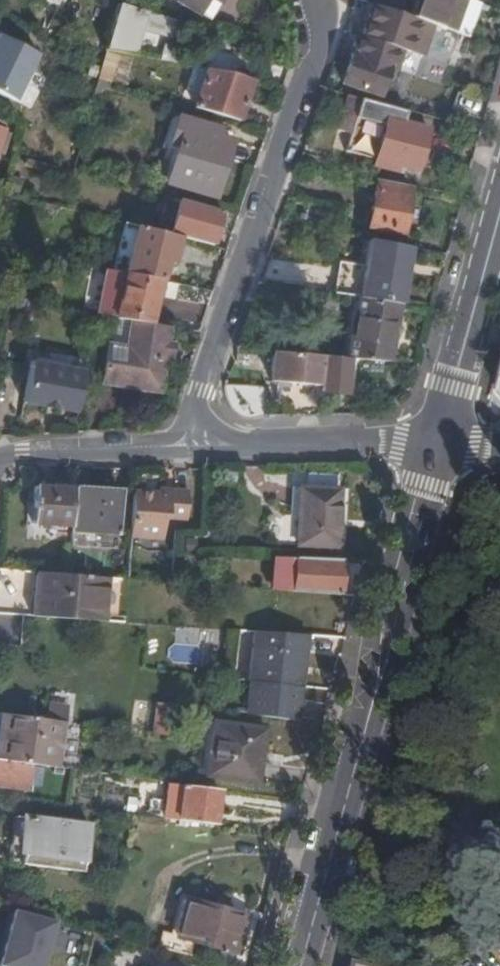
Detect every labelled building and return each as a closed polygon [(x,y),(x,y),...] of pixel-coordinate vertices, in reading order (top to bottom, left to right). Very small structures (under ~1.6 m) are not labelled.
[(201,13),(202,12),(212,19),(223,1),(221,0),(179,0),(201,13)] [(406,15),(433,24),(475,38),(488,6),(476,1),(475,0),(411,0),(406,15)] [(121,3),(108,49),(109,49),(123,52),(138,55),(145,30),(174,38),(180,20),(157,14),(121,3)] [(376,4),(366,37),(406,50),(423,55),(433,24),(406,15),(376,4)] [(355,53),(400,67),(406,50),(366,37),(361,35),(355,53)] [(164,59),(190,64),(193,51),(167,43),(164,59)] [(0,44),(0,78),(14,51),(0,44)] [(109,49),(101,79),(114,82),(123,52),(109,49)] [(400,67),(355,53),(344,83),(382,95),(391,67),(400,70),(400,67)] [(242,120),(256,80),(234,72),(211,68),(197,107),(242,120)] [(211,125),(182,116),(174,143),(181,146),(170,182),(219,196),(235,140),(209,132),(211,125)] [(431,129),(389,118),(378,159),(420,170),(431,129)] [(412,186),(380,180),(378,192),(377,192),(371,227),(405,233),(411,198),(410,197),(412,186)] [(171,234),(182,237),(214,245),(224,211),(181,199),(171,234)] [(171,234),(141,226),(128,273),(164,280),(168,263),(170,257),(176,258),(182,237),(171,234)] [(402,304),(404,304),(414,247),(371,239),(366,267),(340,262),(335,293),(355,296),(361,297),(402,304)] [(446,268),(442,282),(455,286),(459,272),(446,268)] [(98,315),(133,320),(152,323),(164,280),(128,273),(108,269),(98,315)] [(351,358),(361,297),(355,296),(345,358),(351,358)] [(361,297),(351,358),(393,362),(402,304),(361,297)] [(109,345),(106,369),(164,377),(167,356),(169,342),(171,326),(152,323),(133,320),(129,348),(109,345)] [(169,342),(167,356),(175,357),(177,344),(169,342)] [(327,356),(275,351),(273,381),(324,386),(327,356)] [(68,369),(88,373),(89,367),(90,360),(71,356),(69,363),(68,369)] [(33,363),(68,369),(69,363),(52,360),(34,357),(33,363)] [(61,408),(60,411),(80,415),(81,411),(88,373),(68,369),(33,363),(26,405),(45,408),(46,405),(61,408)] [(161,392),(164,377),(106,369),(104,384),(161,392)] [(161,488),(136,487),(133,532),(165,535),(167,513),(190,515),(192,486),(173,485),(172,490),(161,488)] [(35,524),(75,527),(77,490),(37,487),(35,524)] [(340,490),(300,489),(298,545),(338,546),(340,490)] [(123,493),(77,490),(75,527),(75,531),(120,533),(122,533),(123,529),(120,529),(123,493)] [(294,592),(297,558),(291,558),(285,558),(282,591),(289,592),(294,592)] [(344,560),(297,558),(294,592),(341,596),(344,560)] [(43,593),(45,572),(41,572),(39,603),(48,603),(49,594),(43,593)] [(49,594),(48,603),(110,608),(112,577),(72,574),(45,572),(43,593),(49,594)] [(48,617),(48,603),(39,603),(38,616),(48,617)] [(48,617),(108,621),(110,608),(48,603),(48,617)] [(308,688),(308,635),(287,634),(256,631),(256,682),(308,688)] [(154,734),(169,735),(173,705),(158,702),(154,734)] [(50,705),(48,720),(63,721),(76,723),(76,717),(66,715),(67,707),(50,705)] [(4,713),(1,743),(60,750),(63,721),(48,720),(4,713)] [(217,723),(214,742),(265,749),(268,730),(217,723)] [(265,749),(214,742),(210,770),(261,776),(265,749)] [(31,765),(58,767),(60,750),(1,743),(0,747),(0,760),(31,765)] [(31,765),(0,760),(0,784),(28,788),(31,765)] [(261,776),(210,770),(210,776),(261,783),(261,776)] [(166,819),(181,820),(186,787),(171,785),(166,819)] [(186,787),(181,820),(217,825),(222,791),(186,787)] [(82,827),(9,818),(4,864),(77,873),(82,827)] [(172,938),(178,939),(188,901),(182,899),(172,938)] [(188,901),(178,939),(238,955),(247,916),(188,901)] [(18,910),(4,964),(12,965),(48,965),(59,920),(18,910)] [(465,965),(499,965),(499,959),(488,945),(465,965)]
